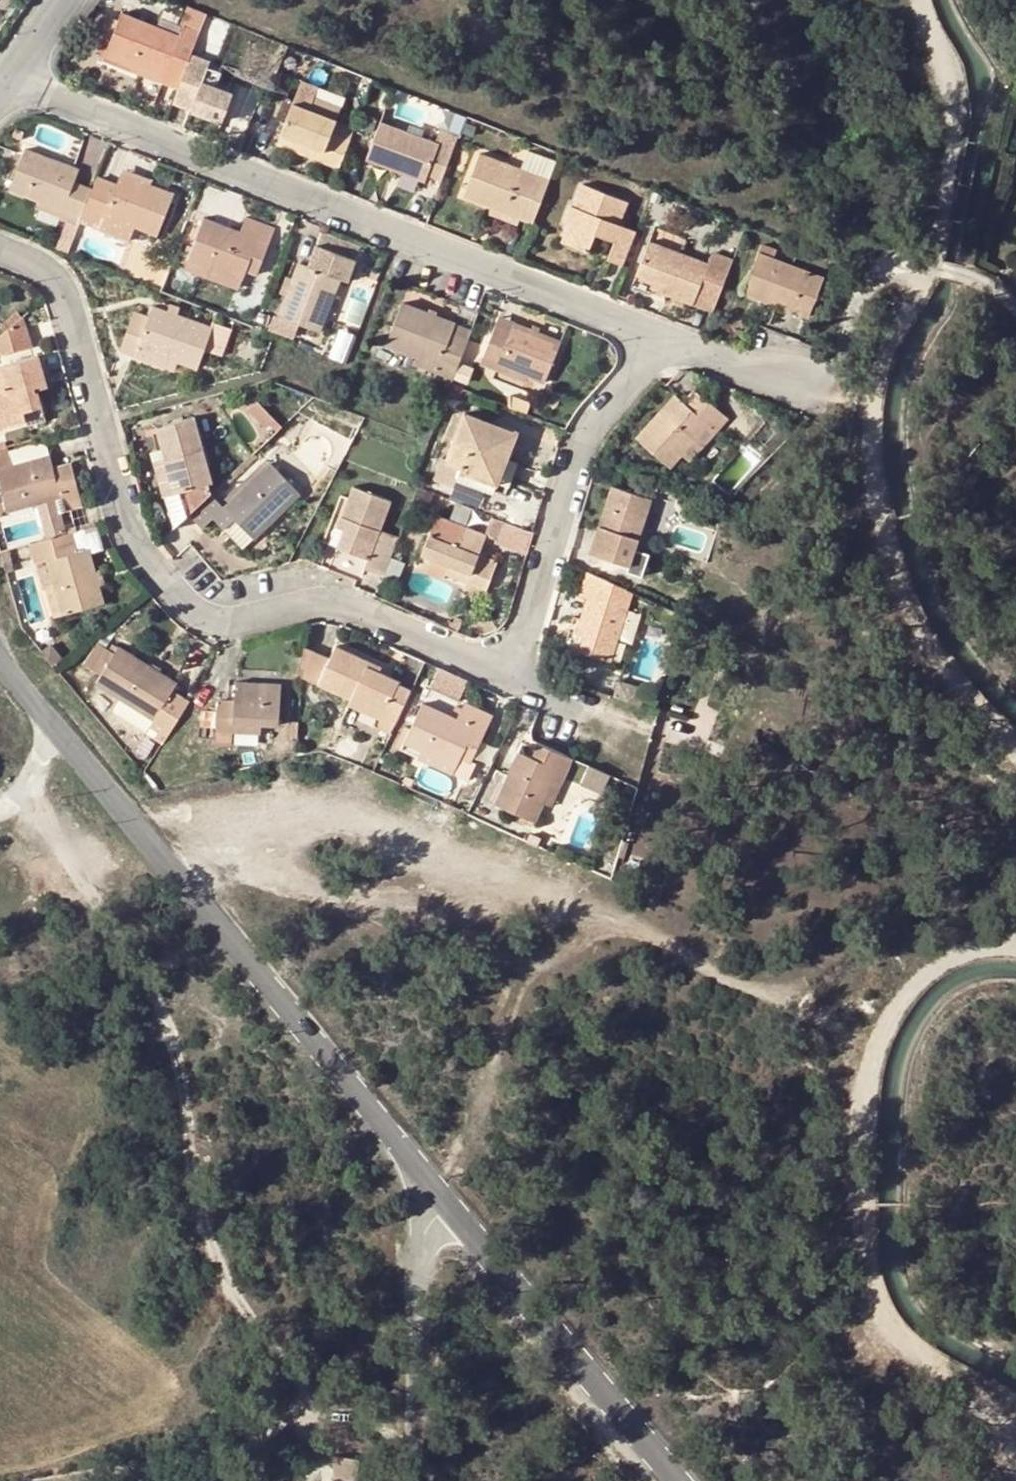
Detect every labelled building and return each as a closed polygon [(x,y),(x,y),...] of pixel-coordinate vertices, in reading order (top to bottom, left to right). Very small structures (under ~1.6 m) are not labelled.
[(186,5),(179,24),(184,26),(201,31),(208,14),(186,5)] [(105,60),(162,82),(158,93),(174,99),(191,56),(201,31),(184,26),(180,35),(122,12),(119,21),(109,48),(105,60)] [(87,39),(109,48),(119,21),(98,13),(87,39)] [(210,64),(191,56),(174,99),(172,103),(221,123),(232,96),(201,84),(210,64)] [(100,71),(158,93),(162,82),(105,60),(100,71)] [(279,137),(323,153),(319,163),(339,171),(355,129),(337,122),(310,112),(314,99),(317,91),(300,84),(279,137)] [(341,110),(314,99),(310,112),(337,122),(341,110)] [(399,165),(427,176),(441,182),(460,135),(442,128),(437,143),(382,122),(366,161),(396,173),(399,165)] [(276,146),(319,163),(323,153),(279,137),(276,146)] [(10,188),(39,199),(65,209),(62,218),(61,220),(67,222),(79,226),(80,224),(89,199),(71,193),(75,183),(80,170),(25,149),(10,188)] [(527,149),(519,167),(551,179),(558,161),(527,149)] [(551,179),(519,167),(480,153),(464,195),(533,222),(551,179)] [(424,184),(427,176),(399,165),(396,173),(424,184)] [(122,167),(120,173),(151,184),(153,180),(122,167)] [(80,224),(128,242),(134,226),(156,235),(172,193),(151,184),(120,173),(115,185),(97,179),(92,189),(89,199),(80,224)] [(89,199),(92,189),(75,183),(71,193),(89,199)] [(615,242),(608,260),(623,266),(637,232),(617,224),(626,201),(584,184),(574,207),(572,206),(566,221),(571,223),(564,242),(589,252),(596,235),(615,242)] [(36,208),(62,218),(65,209),(39,199),(36,208)] [(205,217),(188,259),(242,278),(245,271),(257,240),(269,245),(276,228),(245,217),(240,231),(205,217)] [(68,253),(79,226),(67,222),(57,247),(68,253)] [(257,275),(269,245),(257,240),(245,271),(257,275)] [(664,285),(662,293),(693,305),(694,303),(713,311),(732,264),(712,257),(709,263),(650,241),(637,274),(657,282),(664,285)] [(319,330),(332,297),(337,282),(345,285),(356,259),(316,244),(308,265),(300,262),(292,281),(288,290),(279,315),(275,313),(269,328),(291,337),(297,322),(319,330)] [(808,317),(823,277),(758,251),(743,291),(808,317)] [(238,289),(242,278),(188,259),(184,268),(238,289)] [(281,287),(288,290),(292,281),(285,278),(281,287)] [(345,285),(337,282),(332,297),(339,300),(345,285)] [(654,290),(662,293),(664,285),(657,282),(654,290)] [(387,343),(418,355),(456,370),(468,338),(452,332),(455,322),(403,302),(387,343)] [(200,367),(206,351),(216,328),(152,305),(148,315),(136,310),(120,350),(135,356),(139,344),(180,360),(200,367)] [(0,336),(0,346),(6,353),(33,346),(25,315),(0,336)] [(497,322),(512,329),(515,322),(499,315),(497,322)] [(472,329),(455,322),(452,332),(468,338),(472,329)] [(523,390),(528,378),(544,384),(561,341),(515,322),(512,329),(497,322),(482,360),(498,366),(493,379),(523,390)] [(217,324),(216,328),(206,351),(222,358),(233,330),(217,324)] [(176,372),(180,360),(139,344),(135,356),(176,372)] [(456,370),(418,355),(415,364),(452,379),(456,370)] [(39,356),(0,367),(0,411),(1,411),(6,426),(25,421),(27,427),(47,422),(38,388),(47,385),(39,356)] [(729,419),(710,401),(709,402),(699,414),(689,405),(677,394),(637,437),(671,468),(684,454),(711,426),(717,431),(729,419)] [(689,405),(699,414),(709,402),(700,394),(689,405)] [(265,429),(269,425),(276,433),(282,427),(258,400),(247,410),(265,429)] [(457,477),(496,491),(509,457),(518,433),(463,412),(446,459),(462,464),(457,477)] [(176,527),(211,494),(207,483),(212,482),(195,416),(157,426),(166,459),(154,462),(172,531),(176,527)] [(717,431),(711,426),(684,454),(690,460),(717,431)] [(35,504),(60,497),(62,504),(64,511),(83,506),(75,473),(57,478),(54,466),(51,453),(14,463),(9,444),(0,447),(0,481),(7,511),(35,504)] [(504,495),(517,460),(509,457),(496,491),(504,495)] [(54,466),(57,478),(75,473),(73,462),(54,466)] [(211,494),(176,527),(189,541),(202,529),(213,540),(225,529),(245,549),(300,494),(270,463),(224,507),(211,494)] [(636,547),(652,498),(614,485),(591,551),(629,564),(627,570),(643,575),(650,552),(636,547)] [(348,520),(344,530),(337,547),(370,561),(366,570),(382,576),(398,537),(381,530),(392,502),(353,487),(341,517),(348,520)] [(62,504),(60,497),(35,504),(36,510),(62,504)] [(439,514),(422,555),(469,575),(467,583),(486,591),(499,558),(481,550),(487,535),(439,514)] [(337,527),(344,530),(348,520),(341,517),(337,527)] [(245,549),(225,529),(213,540),(234,560),(245,549)] [(36,563),(47,560),(53,583),(62,615),(105,603),(90,548),(80,550),(75,531),(31,543),(36,563)] [(445,574),(467,583),(469,575),(422,555),(417,569),(443,579),(445,574)] [(633,591),(586,571),(579,594),(587,595),(582,618),(573,616),(565,651),(581,656),(582,652),(611,661),(633,591)] [(54,617),(62,615),(53,583),(45,585),(54,617)] [(99,671),(114,649),(99,640),(85,662),(99,671)] [(121,644),(97,682),(122,700),(146,716),(141,723),(139,727),(158,739),(163,743),(189,701),(173,689),(177,683),(121,644)] [(352,699),(382,713),(380,719),(376,726),(390,734),(412,690),(399,684),(400,681),(379,670),(372,667),(374,663),(338,645),(330,658),(305,646),(304,676),(352,699)] [(455,766),(459,757),(474,727),(485,733),(493,717),(464,702),(461,708),(457,706),(468,681),(439,668),(404,741),(455,766)] [(216,701),(234,702),(235,680),(217,679),(216,701)] [(279,725),(281,683),(235,680),(234,702),(216,701),(216,709),(203,708),(202,738),(215,739),(215,745),(232,746),(233,730),(233,723),(263,725),(279,725)] [(611,696),(639,705),(644,690),(616,681),(611,696)] [(349,705),(380,719),(382,713),(352,699),(349,705)] [(117,707),(141,723),(146,716),(122,700),(117,707)] [(263,725),(233,723),(233,730),(263,732),(263,725)] [(471,763),(485,733),(474,727),(459,757),(471,763)] [(551,747),(540,742),(533,756),(544,761),(551,747)] [(551,747),(544,761),(533,756),(519,750),(495,803),(535,822),(560,769),(566,772),(573,757),(551,747)] [(334,1480),(349,1480),(349,1479),(358,1479),(358,1459),(333,1454),(334,1480)]
